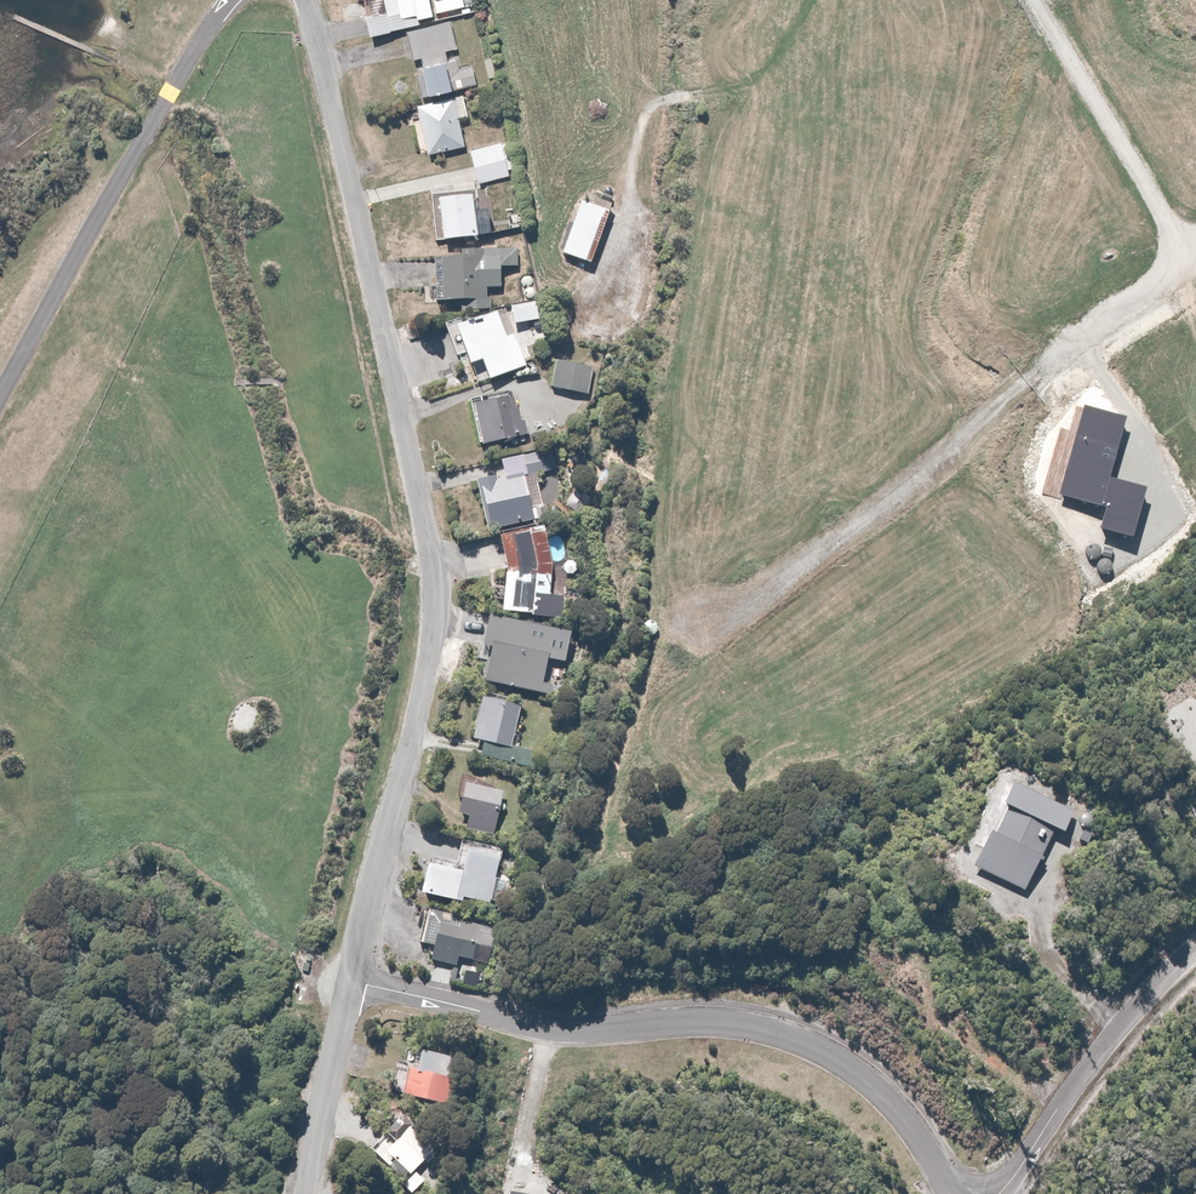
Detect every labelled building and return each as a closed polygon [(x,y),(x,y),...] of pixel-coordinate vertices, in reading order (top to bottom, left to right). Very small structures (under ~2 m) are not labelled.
[(368,36),(420,23),(419,18),(432,15),(429,0),(367,0),(371,14),(364,16),(368,36)] [(414,72),(420,97),(476,84),(471,63),(459,66),(457,59),(448,61),(445,51),(457,48),(451,20),(404,31),(411,60),(420,58),(421,62),(417,63),(419,71),(414,72)] [(426,146),(428,154),(466,147),(460,118),(468,116),(464,95),(415,105),(417,111),(407,113),(409,126),(415,125),(419,147),(426,146)] [(506,169),(510,167),(503,141),(469,150),(477,184),(508,176),(506,169)] [(474,190),(431,194),(436,242),(479,238),(474,190)] [(584,194),(563,253),(591,263),(613,204),(584,194)] [(486,299),(486,289),(500,288),(500,268),(517,267),(517,249),(471,251),(472,255),(437,256),(438,303),(460,303),(460,311),(492,310),(492,299),(486,299)] [(508,307),(512,326),(543,319),(538,300),(508,307)] [(483,361),(490,380),(527,366),(514,333),(506,336),(497,311),(455,327),(470,366),(483,361)] [(557,361),(551,387),(588,395),(594,368),(557,361)] [(471,397),(480,443),(529,434),(527,420),(520,422),(513,389),(471,397)] [(555,468),(552,451),(523,456),(526,473),(555,468)] [(504,482),(503,478),(478,483),(487,529),(531,521),(522,478),(504,482)] [(544,526),(501,537),(508,572),(503,610),(550,618),(552,562),(544,526)] [(567,560),(560,534),(548,537),(555,563),(567,560)] [(537,627),(500,620),(488,682),(525,689),(537,627)] [(543,634),(543,645),(568,643),(567,633),(543,634)] [(541,694),(546,674),(535,671),(530,691),(541,694)] [(511,746),(520,708),(484,700),(475,737),(511,746)] [(536,753),(485,742),(482,760),(532,771),(536,753)] [(494,783),(464,775),(458,798),(463,799),(459,813),(468,815),(465,826),(493,833),(504,791),(493,788),(494,783)] [(990,831),(974,866),(1025,891),(1054,830),(1064,835),(1074,813),(1013,784),(1004,804),(1009,806),(996,834),(990,831)] [(500,857),(468,850),(464,868),(428,860),(421,893),(462,902),(463,898),(490,903),(500,857)] [(461,917),(429,911),(423,944),(436,947),(434,960),(452,964),(454,954),(475,958),(481,925),(460,921),(461,917)] [(459,1054),(418,1047),(414,1066),(409,1065),(403,1094),(450,1102),(459,1054)] [(441,1153),(402,1114),(376,1140),(410,1174),(424,1161),(428,1166),(441,1153)] [(414,1193),(425,1179),(416,1171),(404,1184),(414,1193)]
